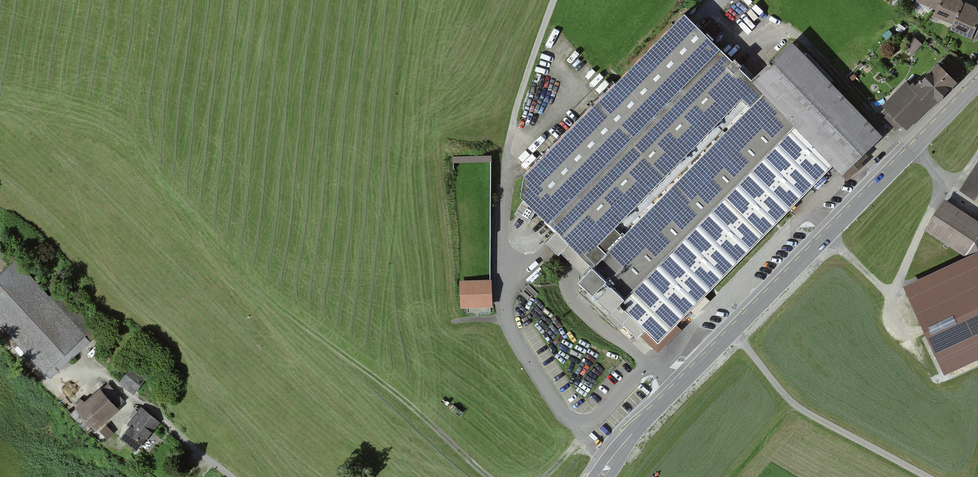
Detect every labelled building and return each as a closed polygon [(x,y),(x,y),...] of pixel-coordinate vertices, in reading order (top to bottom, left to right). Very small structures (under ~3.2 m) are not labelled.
[(916,1),(935,11),(932,19),(951,26),(949,30),(977,42),(977,15),(974,8),(961,3),(959,0),(917,0),(916,1)] [(680,17),(521,177),(515,200),(586,268),(575,280),(606,317),(616,305),(656,345),(827,168),(837,177),(877,137),(787,42),(749,82),(680,17)] [(904,84),(880,107),(905,132),(954,85),(934,64),(908,89),(904,84)] [(958,192),(977,205),(977,161),(958,192)] [(977,256),(977,255),(977,224),(942,201),(923,231),(960,255),(977,256)] [(977,256),(902,290),(943,378),(977,362),(977,255),(977,256)] [(13,258),(0,269),(0,323),(47,375),(87,339),(13,258)] [(491,281),(460,282),(461,309),(492,308),(491,281)] [(146,374),(132,362),(118,379),(132,391),(146,374)] [(97,389),(81,403),(100,424),(116,410),(114,407),(122,400),(108,383),(99,391),(97,389)] [(157,421),(141,407),(117,437),(133,450),(157,421)]
